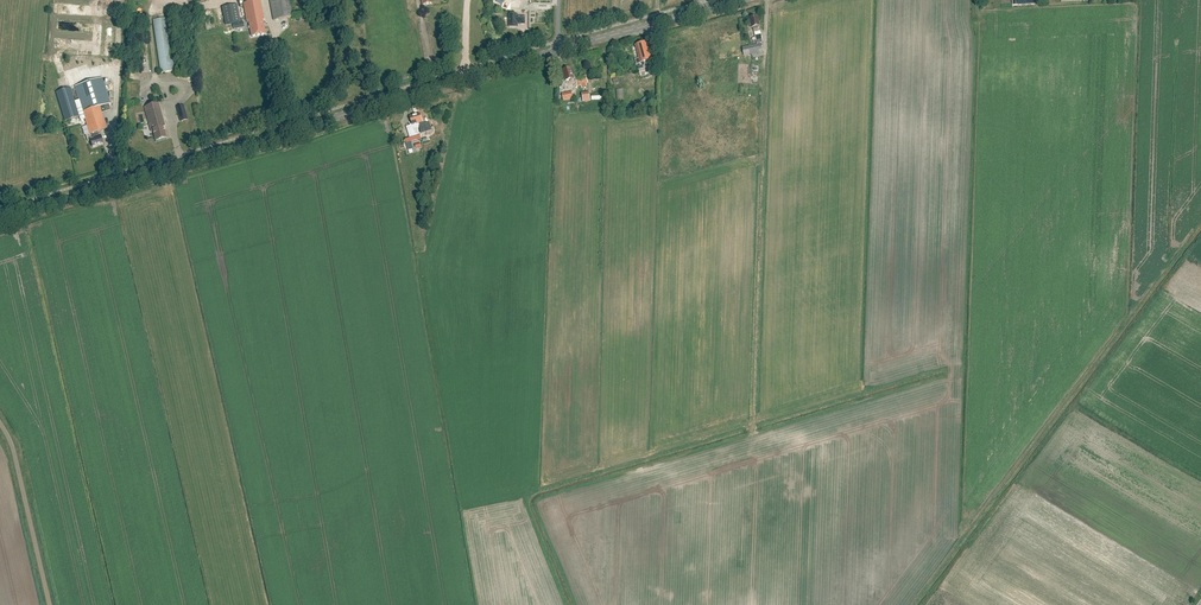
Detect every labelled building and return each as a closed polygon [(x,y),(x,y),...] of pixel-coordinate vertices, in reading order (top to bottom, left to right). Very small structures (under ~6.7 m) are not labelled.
[(265,33),(263,22),(262,18),(264,18),(260,0),(259,0),(243,3),(247,23),(248,22),(251,36),(265,33)] [(293,17),(290,0),(269,0),(273,20),(293,17)] [(225,25),(240,22),(237,4),(222,7),(225,25)] [(525,24),(525,16),(518,16),(518,15),(510,15),(509,27),(518,27),(518,24),(525,24)] [(754,33),(761,31),(759,26),(760,26),(757,17),(749,18),(752,28),(753,27),(754,33)] [(161,73),(175,71),(167,18),(153,20),(161,73)] [(645,65),(644,62),(652,60),(647,42),(635,46),(639,59),(635,60),(637,65),(639,73),(646,71),(645,68),(644,68),(643,66),(645,65)] [(744,56),(763,52),(761,44),(743,48),(744,56)] [(573,73),(571,67),(564,69),(564,71),(563,71),(565,81),(574,78),(574,77),(575,77),(574,72),(573,73)] [(586,84),(588,83),(586,75),(575,78),(577,86),(581,85),(586,84)] [(102,113),(111,110),(109,104),(110,103),(103,78),(75,86),(83,112),(79,113),(80,116),(79,117),(80,120),(85,119),(89,134),(85,135),(87,142),(90,141),(92,147),(103,144),(100,136),(97,137),(96,132),(107,129),(102,113)] [(65,121),(79,117),(80,116),(79,113),(71,87),(56,92),(65,121)] [(636,90),(642,97),(646,93),(640,87),(636,90)] [(564,101),(573,99),(572,92),(562,93),(564,101)] [(579,94),(580,103),(588,101),(586,92),(579,94)] [(166,138),(163,127),(165,126),(159,103),(144,107),(151,132),(153,131),(156,141),(166,138)] [(180,121),(187,119),(184,105),(177,107),(180,121)] [(420,126),(420,134),(432,130),(429,122),(423,124),(420,114),(415,115),(418,123),(419,123),(420,126)] [(419,126),(420,126),(419,123),(418,123),(415,115),(410,117),(413,125),(407,127),(411,140),(417,138),(417,140),(422,138),(420,135),(418,128),(419,128),(419,126)]
